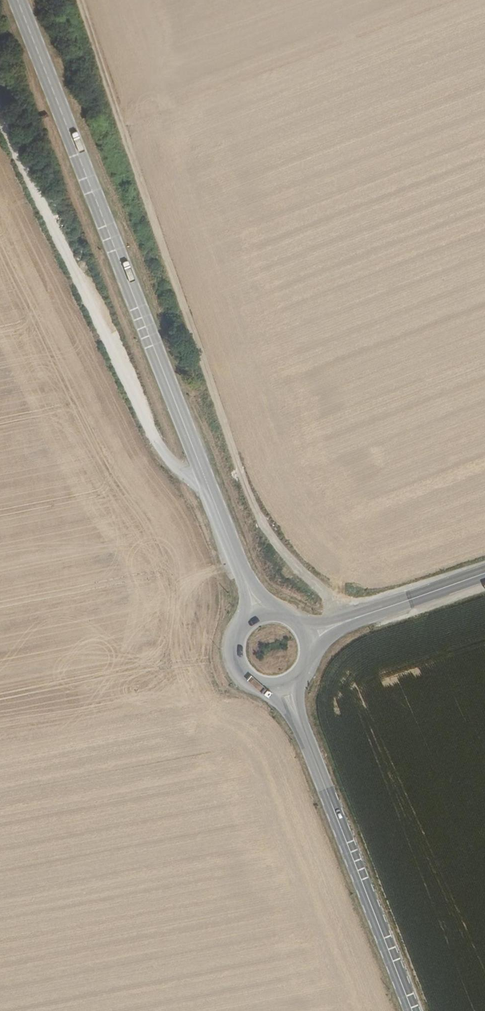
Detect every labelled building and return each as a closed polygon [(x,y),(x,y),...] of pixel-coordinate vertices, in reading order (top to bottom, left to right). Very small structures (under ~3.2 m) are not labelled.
[(36,16),(30,19),(43,50),(49,48),(36,16)]
